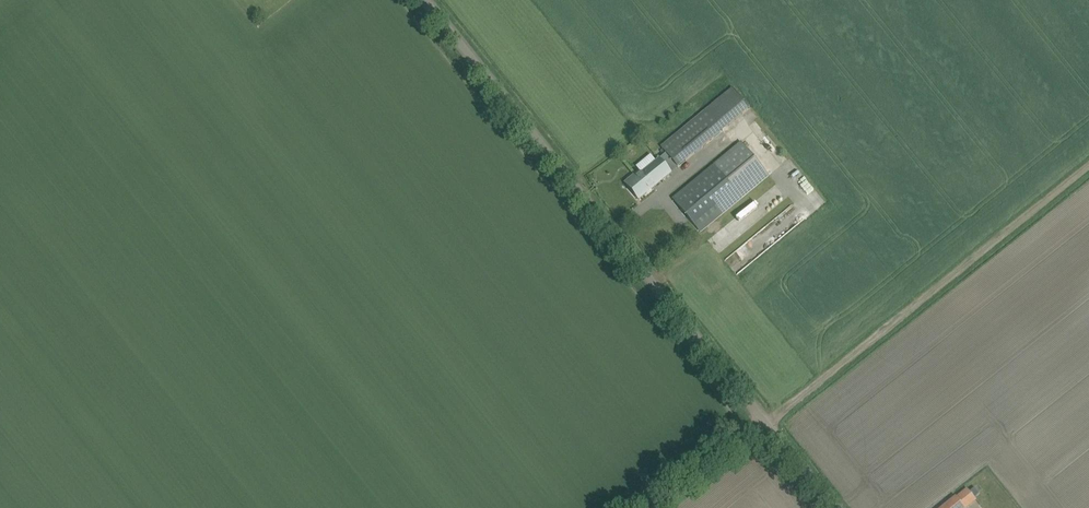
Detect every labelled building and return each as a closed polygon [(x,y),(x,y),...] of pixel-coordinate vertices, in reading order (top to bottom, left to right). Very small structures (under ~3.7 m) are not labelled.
[(661,146),(678,167),(722,130),(705,109),(661,146)] [(673,198),(701,232),(769,176),(741,142),(673,198)] [(640,171),(625,183),(639,199),(671,173),(661,160),(643,175),(640,171)] [(997,486),(987,473),(942,507),(968,507),(997,486)]
